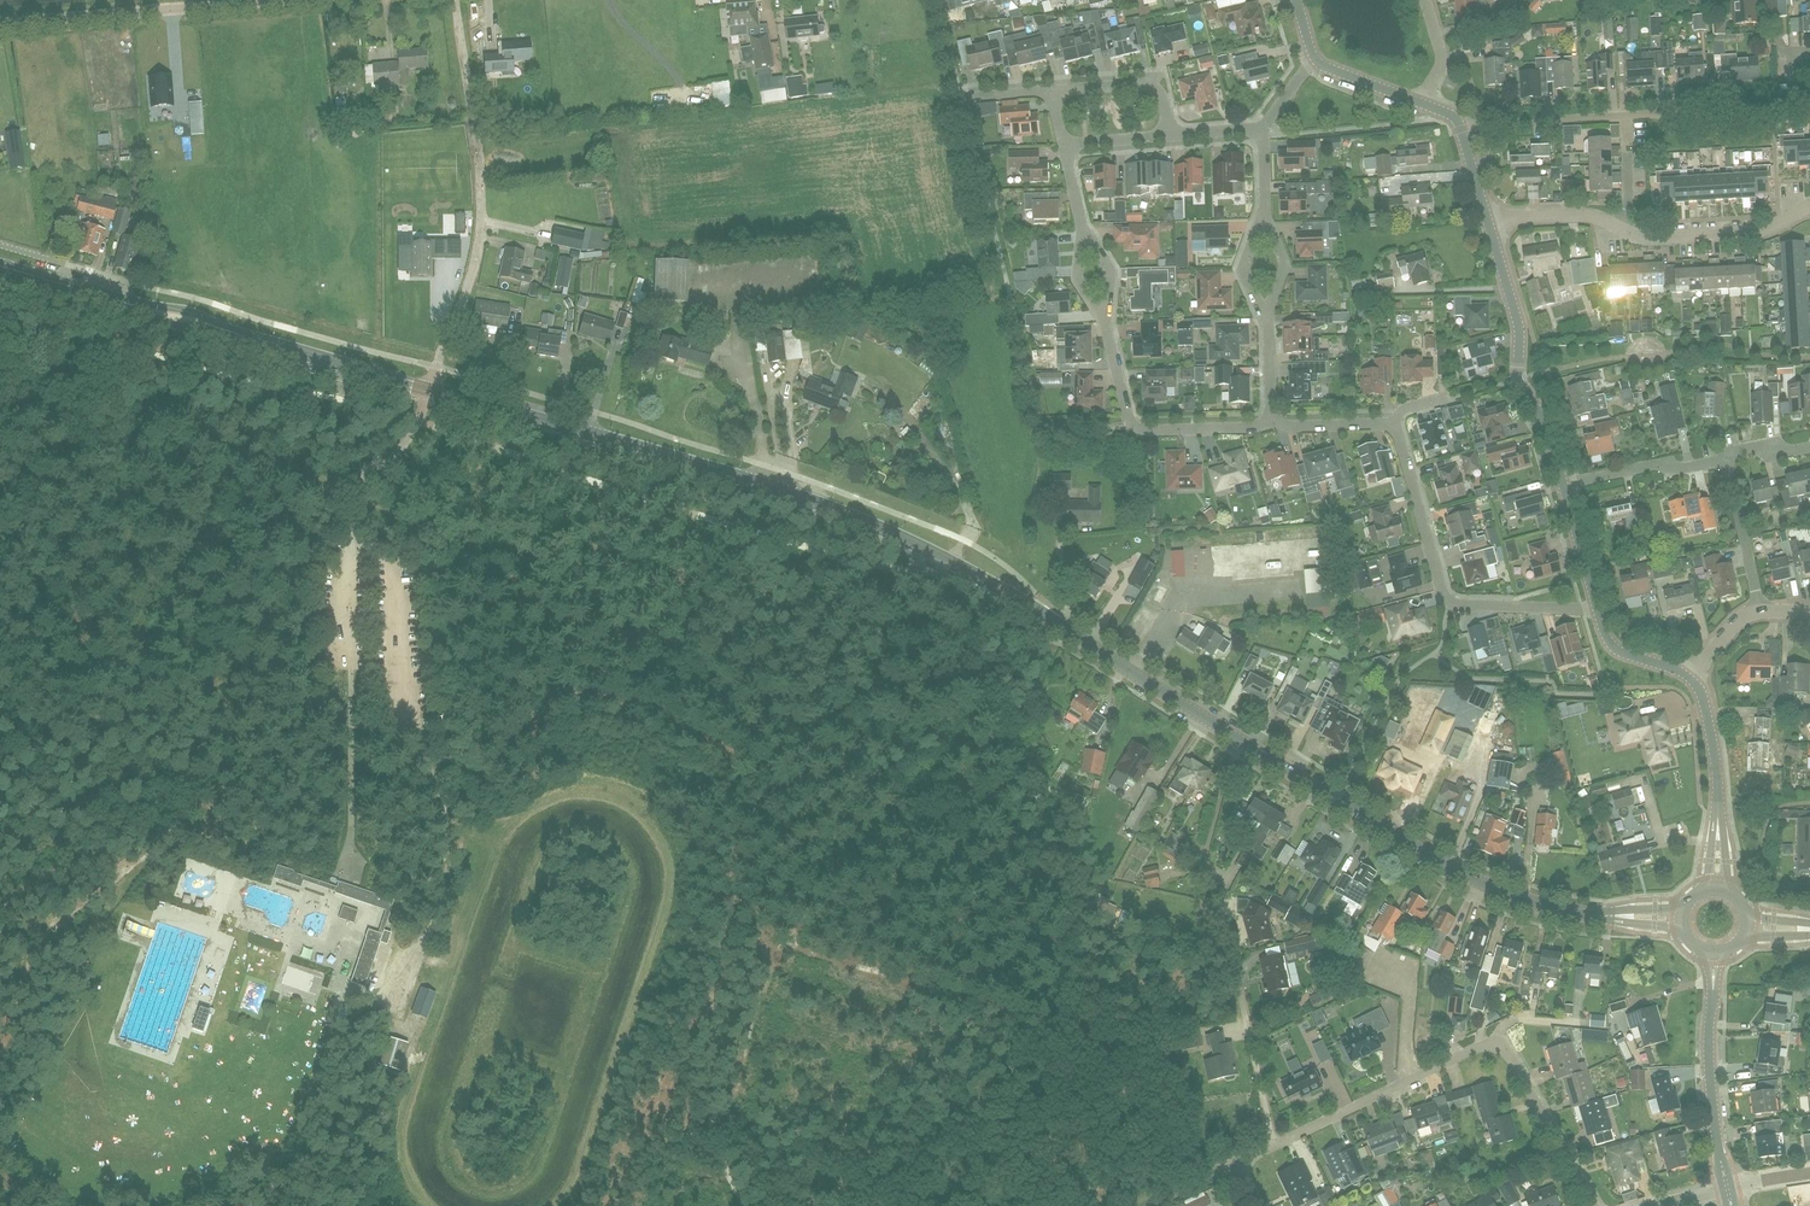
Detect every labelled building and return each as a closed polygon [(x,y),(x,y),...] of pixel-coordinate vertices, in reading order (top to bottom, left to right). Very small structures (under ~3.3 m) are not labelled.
[(972,4),(971,0),(947,0),(950,11),(957,9),(956,7),(972,4)] [(1219,11),(1222,24),(1236,20),(1240,37),(1265,31),(1261,16),(1259,16),(1258,14),(1253,11),(1246,12),(1244,0),(1219,0),(1217,0),(1219,11)] [(1485,0),(1466,0),(1455,3),(1460,22),(1479,17),(1479,18),(1489,16),(1485,0)] [(1496,1),(1498,1),(1501,9),(1513,5),(1512,0),(1496,0),(1496,1)] [(1548,3),(1545,0),(1538,0),(1532,6),(1538,13),(1548,3)] [(1757,22),(1756,0),(1732,0),(1734,24),(1757,22)] [(1777,18),(1786,17),(1785,0),(1764,0),(1765,4),(1767,4),(1768,18),(1777,18)] [(1208,19),(1208,22),(1217,20),(1213,5),(1212,5),(1211,2),(1202,4),(1205,19),(1208,19)] [(1807,3),(1808,18),(1799,18),(1799,19),(1790,19),(1791,34),(1809,33),(1809,3),(1807,3)] [(760,26),(759,19),(759,13),(756,13),(755,4),(727,6),(729,27),(730,37),(749,36),(749,37),(751,37),(752,46),(754,60),(756,70),(774,67),(769,34),(767,25),(760,26)] [(1491,15),(1494,26),(1510,21),(1508,11),(1491,15)] [(1709,16),(1695,15),(1695,30),(1709,31),(1709,16)] [(819,35),(819,33),(824,33),(825,31),(825,27),(823,25),(818,26),(818,17),(796,19),(796,21),(785,22),(787,39),(798,37),(798,40),(800,42),(807,41),(809,39),(808,36),(819,35)] [(1143,33),(1140,17),(1125,20),(1128,32),(1120,34),(1125,56),(1140,52),(1136,35),(1143,33)] [(1627,19),(1628,41),(1638,41),(1637,19),(1627,19)] [(1026,31),(1026,22),(1017,23),(1018,31),(1026,31)] [(1086,30),(1073,33),(1072,27),(1072,28),(1079,60),(1093,56),(1089,40),(1098,38),(1095,28),(1094,24),(1085,26),(1086,30)] [(1111,59),(1125,56),(1120,34),(1112,35),(1109,24),(1095,28),(1098,38),(1099,44),(1106,42),(1111,59)] [(1717,24),(1716,34),(1729,34),(1729,24),(1717,24)] [(1066,63),(1079,60),(1072,28),(1049,33),(1047,25),(1038,27),(1040,34),(1027,37),(1029,43),(1028,43),(1033,63),(1046,60),(1043,44),(1051,42),(1053,49),(1062,47),(1066,63)] [(1167,28),(1151,32),(1156,56),(1173,52),(1171,43),(1186,40),(1183,25),(1168,28),(1167,28)] [(1568,36),(1568,29),(1537,30),(1537,38),(1568,36)] [(1007,52),(1003,38),(1002,31),(988,35),(990,42),(981,44),(987,67),(1002,64),(1001,57),(1007,56),(1007,52)] [(1022,44),(1019,34),(1003,38),(1007,52),(1016,50),(1019,67),(1033,63),(1028,43),(1022,44)] [(1721,72),(1731,72),(1732,80),(1758,79),(1757,59),(1736,61),(1735,55),(1725,55),(1724,44),(1736,43),(1736,35),(1713,36),(1713,45),(1713,53),(1714,53),(1714,56),(1720,56),(1721,72)] [(973,46),(971,39),(957,42),(961,59),(968,57),(972,71),(987,67),(981,44),(973,46)] [(1512,65),(1512,62),(1511,40),(1493,44),(1493,48),(1492,49),(1493,60),(1484,60),(1486,86),(1504,84),(1503,65),(1512,65)] [(1672,42),(1663,42),(1664,53),(1665,69),(1674,68),(1672,42)] [(513,77),(513,71),(512,60),(531,59),(530,43),(514,44),(514,43),(502,44),(503,54),(485,55),(486,73),(486,79),(513,77)] [(1195,51),(1198,58),(1212,54),(1210,47),(1195,51)] [(1691,83),(1689,53),(1689,48),(1682,48),(1683,60),(1676,61),(1678,83),(1691,83)] [(378,86),(397,85),(408,84),(407,68),(427,67),(425,51),(410,52),(410,51),(398,52),(400,69),(397,69),(397,63),(373,65),(375,87),(378,86)] [(1633,63),(1633,57),(1624,52),(1617,52),(1619,75),(1628,75),(1628,86),(1641,86),(1642,85),(1641,63),(1640,63),(1633,63)] [(1691,83),(1704,82),(1702,52),(1689,53),(1691,83)] [(1640,53),(1641,63),(1642,85),(1655,85),(1654,70),(1657,69),(1665,69),(1664,53),(1656,54),(1656,53),(1640,53)] [(1713,53),(1708,54),(1706,54),(1706,65),(1707,70),(1715,69),(1714,56),(1714,53),(1713,53)] [(1606,70),(1613,69),(1612,55),(1599,56),(1599,63),(1586,64),(1588,89),(1607,88),(1606,70)] [(1244,56),(1233,59),(1236,72),(1244,70),(1247,83),(1269,77),(1265,59),(1246,64),(1244,56)] [(1212,57),(1200,60),(1202,69),(1214,66),(1212,57)] [(1557,57),(1545,58),(1545,59),(1545,65),(1546,74),(1553,73),(1554,89),(1573,87),(1572,63),(1557,63),(1557,57)] [(1535,60),(1535,66),(1536,72),(1520,73),(1521,97),(1540,96),(1539,81),(1546,81),(1546,74),(1545,65),(1545,59),(1535,60)] [(1200,111),(1216,107),(1208,75),(1180,82),(1184,97),(1197,94),(1200,111)] [(171,76),(150,78),(152,108),(173,106),(171,76)] [(718,103),(732,102),(730,81),(716,82),(718,103)] [(803,82),(787,84),(790,99),(805,96),(803,82)] [(827,84),(829,93),(835,92),(834,83),(827,84)] [(378,86),(380,102),(394,101),(402,101),(401,95),(398,93),(397,85),(378,86)] [(786,87),(760,90),(762,104),(788,100),(786,87)] [(188,104),(189,120),(203,119),(201,103),(188,104)] [(1038,133),(1037,115),(1019,116),(1018,107),(1000,109),(1002,124),(1012,123),(1013,135),(1038,133)] [(1782,125),(1796,124),(1796,117),(1781,117),(1782,125)] [(1564,136),(1574,136),(1581,136),(1581,127),(1563,127),(1564,136)] [(1799,162),(1797,135),(1779,136),(1780,148),(1785,148),(1786,163),(1799,162)] [(1804,143),(1803,135),(1797,135),(1799,162),(1799,167),(1807,167),(1808,171),(1809,171),(1809,143),(1804,143)] [(1583,153),(1588,153),(1621,152),(1620,146),(1610,146),(1610,138),(1588,139),(1586,140),(1584,142),(1583,144),(1583,153)] [(1534,167),(1533,157),(1549,157),(1548,141),(1531,142),(1531,152),(1526,153),(1526,149),(1519,149),(1519,153),(1510,153),(1511,168),(1516,168),(1534,167)] [(1309,158),(1315,158),(1315,143),(1288,144),(1288,152),(1279,152),(1280,169),(1309,169),(1309,158)] [(1416,147),(1417,150),(1396,152),(1397,158),(1390,159),(1390,156),(1376,158),(1378,177),(1392,175),(1391,165),(1398,165),(1398,167),(1427,164),(1426,156),(1430,156),(1429,145),(1416,147)] [(146,148),(129,149),(130,162),(147,160),(146,148)] [(1726,151),(1727,168),(1727,177),(1728,200),(1736,199),(1737,204),(1742,203),(1742,199),(1740,176),(1733,176),(1733,168),(1732,168),(1731,150),(1726,151)] [(1023,174),(1024,181),(1048,180),(1047,162),(1038,162),(1035,160),(1035,152),(1010,152),(1010,168),(1019,167),(1019,172),(1021,174),(1023,174)] [(1588,153),(1589,165),(1611,165),(1611,157),(1621,157),(1621,152),(1588,153)] [(1746,152),(1733,152),(1733,164),(1747,163),(1746,152)] [(1243,194),(1243,182),(1242,156),(1241,156),(1238,153),(1233,154),(1231,156),(1223,156),(1223,166),(1214,166),(1215,195),(1232,195),(1232,194),(1243,194)] [(1563,166),(1570,166),(1570,156),(1562,156),(1563,166)] [(1185,166),(1176,166),(1176,193),(1202,193),(1201,161),(1185,162),(1185,166)] [(1149,164),(1125,165),(1126,196),(1141,196),(1141,188),(1150,188),(1149,164)] [(1158,187),(1159,195),(1174,195),(1173,164),(1149,164),(1150,188),(1158,187)] [(1589,165),(1589,179),(1622,178),(1622,172),(1611,173),(1611,165),(1589,165)] [(1753,175),(1755,193),(1768,192),(1767,177),(1772,177),(1771,165),(1753,167),(1753,175)] [(134,166),(127,168),(129,177),(135,176),(134,166)] [(1549,198),(1548,194),(1548,176),(1540,177),(1540,166),(1534,167),(1516,168),(1517,182),(1526,182),(1526,186),(1533,186),(1533,182),(1538,181),(1539,198),(1549,198)] [(1096,198),(1123,197),(1123,182),(1114,182),(1114,167),(1096,167),(1096,198)] [(1755,193),(1753,175),(1747,176),(1746,167),(1740,167),(1740,176),(1742,199),(1750,198),(1750,203),(1755,203),(1755,193)] [(1728,200),(1727,177),(1720,177),(1720,168),(1714,168),(1714,177),(1715,200),(1724,200),(1724,205),(1729,204),(1728,200)] [(1715,200),(1714,177),(1707,178),(1706,169),(1700,169),(1701,178),(1702,201),(1710,200),(1711,205),(1716,205),(1715,200)] [(1689,202),(1688,179),(1681,179),(1680,170),(1673,171),(1675,198),(1675,202),(1684,202),(1684,207),(1689,207),(1689,202)] [(1702,201),(1701,178),(1694,178),(1694,170),(1687,170),(1688,179),(1689,202),(1697,201),(1697,206),(1703,206),(1702,201)] [(1675,198),(1673,171),(1656,172),(1657,184),(1662,183),(1662,198),(1675,198)] [(1622,183),(1622,178),(1589,179),(1590,192),(1597,192),(1597,201),(1611,201),(1611,192),(1612,192),(1612,183),(1622,183)] [(1306,212),(1305,194),(1317,194),(1317,184),(1297,184),(1297,194),(1280,194),(1281,212),(1306,212)] [(1408,207),(1432,204),(1429,185),(1402,188),(1403,199),(1384,201),(1386,215),(1408,213),(1408,207)] [(1034,210),(1034,224),(1047,224),(1046,220),(1059,220),(1058,193),(1024,194),(1025,210),(1034,210)] [(72,209),(75,210),(112,220),(116,204),(79,195),(79,196),(76,196),(72,209)] [(119,208),(117,217),(112,232),(124,235),(128,221),(131,212),(119,208)] [(455,233),(465,234),(465,214),(455,214),(455,233)] [(1144,221),(1144,214),(1128,214),(1128,222),(1144,221)] [(84,251),(92,225),(81,222),(77,238),(78,239),(75,249),(84,251)] [(1322,250),(1322,239),(1324,239),(1324,232),(1328,232),(1328,223),(1313,223),(1313,232),(1297,232),(1298,251),(1301,251),(1301,257),(1313,257),(1312,250),(1322,250)] [(103,229),(92,225),(84,251),(93,254),(96,244),(99,245),(103,229)] [(1156,226),(1125,227),(1125,235),(1127,235),(1127,249),(1141,248),(1141,257),(1150,257),(1150,256),(1155,256),(1155,248),(1157,248),(1156,226)] [(1193,241),(1207,241),(1207,249),(1210,249),(1211,254),(1212,255),(1220,255),(1221,254),(1221,249),(1228,249),(1228,227),(1192,228),(1193,241)] [(584,235),(555,229),(552,244),(581,250),(584,235)] [(1574,244),(1585,245),(1586,235),(1567,233),(1566,244),(1571,244),(1571,250),(1574,251),(1574,244)] [(1796,243),(1781,244),(1782,258),(1809,256),(1809,250),(1804,250),(1803,243),(1802,243),(1802,235),(1795,236),(1796,243)] [(142,241),(133,238),(123,236),(114,265),(129,270),(132,258),(136,260),(142,241)] [(430,256),(445,256),(445,241),(413,241),(413,250),(401,250),(400,271),(411,271),(411,277),(430,277),(430,259),(430,256)] [(1031,269),(1031,276),(1046,275),(1045,268),(1059,267),(1057,241),(1038,242),(1040,268),(1031,269)] [(1560,245),(1563,257),(1571,256),(1568,243),(1560,245)] [(1545,266),(1560,264),(1557,244),(1523,249),(1526,270),(1533,268),(1534,272),(1533,273),(1535,281),(1527,283),(1535,309),(1554,303),(1546,277),(1543,278),(1542,274),(1547,273),(1545,266)] [(532,272),(520,269),(524,253),(507,249),(501,276),(530,282),(532,272)] [(546,251),(543,261),(552,263),(554,253),(546,251)] [(1398,268),(1406,265),(1409,275),(1411,274),(1414,285),(1430,280),(1427,269),(1428,269),(1423,253),(1405,258),(1405,257),(1396,259),(1398,268)] [(1654,255),(1649,256),(1651,287),(1670,285),(1668,266),(1663,266),(1663,264),(1655,265),(1654,255)] [(583,257),(584,265),(607,264),(607,256),(583,257)] [(1644,265),(1636,266),(1638,287),(1651,287),(1649,256),(1643,256),(1644,265)] [(1782,258),(1783,271),(1805,270),(1805,263),(1809,262),(1809,256),(1782,258)] [(560,257),(554,286),(568,288),(574,260),(560,257)] [(1625,296),(1625,288),(1624,288),(1622,257),(1617,257),(1618,267),(1610,267),(1610,268),(1602,269),(1603,282),(1605,282),(1606,297),(1625,296)] [(1628,257),(1622,257),(1624,288),(1625,288),(1638,287),(1636,266),(1628,266),(1628,257)] [(1745,257),(1740,258),(1742,289),(1755,288),(1755,282),(1762,282),(1761,266),(1754,267),(1754,266),(1746,267),(1745,257)] [(1735,268),(1727,268),(1729,290),(1742,289),(1740,258),(1735,258),(1735,268)] [(1593,259),(1570,262),(1574,286),(1596,282),(1594,263),(1593,259)] [(1709,269),(1702,270),(1703,291),(1703,295),(1711,295),(1711,298),(1716,298),(1714,259),(1709,260),(1709,269)] [(1720,290),(1729,290),(1727,268),(1720,269),(1719,259),(1714,259),(1716,298),(1721,298),(1720,290)] [(1690,292),(1703,291),(1702,270),(1694,270),(1693,260),(1688,261),(1689,292),(1690,292)] [(687,302),(688,262),(655,261),(654,301),(687,302)] [(1675,265),(1668,266),(1670,285),(1671,293),(1682,293),(1683,300),(1690,300),(1690,292),(1689,292),(1688,261),(1683,261),(1683,271),(1675,272),(1675,265)] [(551,280),(553,264),(548,263),(545,279),(551,280)] [(1297,284),(1297,300),(1321,299),(1320,294),(1326,294),(1325,267),(1309,267),(1309,283),(1297,284)] [(1134,297),(1130,297),(1131,311),(1152,310),(1152,284),(1168,284),(1168,270),(1139,271),(1139,290),(1134,290),(1134,297)] [(1783,271),(1784,284),(1809,283),(1809,276),(1806,276),(1805,270),(1783,271)] [(1199,299),(1202,299),(1202,309),(1231,308),(1230,291),(1220,291),(1219,273),(1198,273),(1199,299)] [(1395,288),(1395,285),(1393,273),(1376,276),(1378,288),(1381,288),(1382,290),(1395,288)] [(644,280),(638,278),(631,302),(642,306),(646,294),(640,292),(644,280)] [(544,279),(542,287),(549,288),(550,280),(544,279)] [(537,297),(540,285),(531,283),(528,295),(537,297)] [(1784,284),(1785,297),(1807,296),(1806,289),(1809,289),(1809,283),(1784,284)] [(1166,309),(1174,309),(1174,292),(1166,292),(1166,309)] [(1069,294),(1046,296),(1048,314),(1026,315),(1027,326),(1054,324),(1053,313),(1070,312),(1069,294)] [(1785,297),(1786,311),(1809,309),(1809,303),(1807,303),(1807,296),(1785,297)] [(1471,306),(1471,297),(1454,297),(1454,317),(1462,316),(1465,319),(1465,329),(1488,328),(1487,306),(1471,306)] [(507,329),(510,305),(477,300),(473,324),(507,329)] [(1786,311),(1787,324),(1808,322),(1808,315),(1809,315),(1809,309),(1786,311)] [(623,329),(624,326),(631,328),(635,316),(628,314),(620,312),(615,327),(623,329)] [(1311,338),(1311,330),(1313,330),(1324,326),(1324,323),(1332,323),(1332,314),(1316,314),(1316,323),(1284,323),(1284,339),(1311,338)] [(609,342),(614,324),(585,315),(579,334),(609,342)] [(1212,328),(1212,319),(1192,319),(1193,329),(1212,328)] [(1787,324),(1787,337),(1809,335),(1809,329),(1808,329),(1808,322),(1787,324)] [(1134,338),(1134,355),(1151,355),(1151,356),(1161,356),(1160,338),(1158,338),(1157,323),(1142,323),(1142,338),(1134,338)] [(766,335),(767,335),(770,362),(787,360),(787,359),(803,357),(800,331),(784,333),(782,325),(765,327),(766,335)] [(1075,326),(1056,326),(1057,342),(1066,341),(1067,349),(1091,348),(1091,334),(1075,334),(1075,326)] [(1217,357),(1217,359),(1238,359),(1238,344),(1248,344),(1248,333),(1241,326),(1220,327),(1220,342),(1217,342),(1217,347),(1210,347),(1210,358),(1217,357)] [(1608,338),(1624,337),(1623,327),(1611,328),(1608,328),(1608,338)] [(567,333),(560,332),(549,330),(548,338),(540,336),(541,332),(525,329),(523,346),(534,348),(535,345),(538,346),(537,355),(557,358),(559,343),(565,344),(567,333)] [(1181,332),(1181,344),(1193,344),(1192,331),(1181,332)] [(1787,337),(1788,350),(1809,349),(1809,348),(1809,342),(1809,341),(1809,335),(1787,337)] [(707,366),(713,348),(682,339),(681,342),(664,337),(658,357),(675,362),(678,355),(683,356),(683,358),(707,366)] [(1426,349),(1435,349),(1434,337),(1425,338),(1426,349)] [(1314,353),(1314,362),(1328,362),(1328,352),(1320,352),(1319,338),(1311,338),(1284,339),(1285,353),(1314,353)] [(1472,361),(1463,363),(1467,379),(1486,374),(1485,367),(1492,365),(1490,358),(1496,357),(1491,339),(1468,345),(1472,361)] [(1060,364),(1061,371),(1079,370),(1079,363),(1092,363),(1091,348),(1067,349),(1067,363),(1060,364)] [(1421,358),(1403,358),(1403,383),(1421,383),(1421,380),(1424,377),(1433,377),(1432,363),(1421,363),(1421,358)] [(1364,371),(1364,395),(1383,394),(1382,375),(1391,374),(1391,359),(1375,360),(1375,370),(1364,371)] [(1286,399),(1309,398),(1309,382),(1317,382),(1317,374),(1325,374),(1325,364),(1304,365),(1304,374),(1291,374),(1291,386),(1286,386),(1286,399)] [(1777,375),(1778,375),(1782,375),(1782,373),(1793,372),(1793,365),(1777,366),(1777,375)] [(1232,366),(1215,367),(1215,385),(1229,385),(1229,403),(1249,402),(1249,378),(1232,378),(1232,366)] [(1181,369),(1181,381),(1194,380),(1194,368),(1181,369)] [(1144,397),(1155,397),(1155,401),(1165,401),(1165,397),(1166,397),(1166,388),(1168,386),(1176,386),(1175,371),(1160,372),(1160,380),(1143,381),(1144,397)] [(1572,402),(1595,396),(1592,382),(1601,380),(1599,372),(1582,376),(1583,383),(1569,387),(1572,402)] [(1062,373),(1041,373),(1041,385),(1063,385),(1062,373)] [(1102,407),(1102,391),(1092,391),(1092,373),(1076,373),(1076,407),(1102,407)] [(1803,378),(1804,386),(1790,387),(1792,416),(1793,415),(1793,416),(1793,419),(1795,420),(1801,420),(1802,418),(1802,416),(1802,415),(1809,414),(1809,377),(1803,378)] [(838,411),(844,413),(846,412),(849,405),(848,403),(841,401),(844,393),(851,396),(855,385),(841,380),(837,390),(812,380),(805,399),(838,411)] [(1724,384),(1709,383),(1709,395),(1696,394),(1695,417),(1714,418),(1722,418),(1723,399),(1724,384)] [(1772,398),(1780,398),(1779,384),(1769,384),(1769,394),(1752,395),(1754,424),(1774,423),(1772,398)] [(1663,388),(1668,405),(1652,409),(1659,439),(1678,434),(1673,413),(1681,411),(1674,385),(1663,388)] [(1621,393),(1623,401),(1624,408),(1634,406),(1632,398),(1631,391),(1621,393)] [(1595,396),(1572,402),(1575,416),(1590,412),(1591,420),(1609,416),(1607,408),(1598,410),(1595,396)] [(1451,422),(1465,418),(1461,405),(1448,409),(1451,422)] [(1500,425),(1509,423),(1504,405),(1487,410),(1487,408),(1478,411),(1483,430),(1485,429),(1489,442),(1504,438),(1500,425)] [(1430,416),(1432,423),(1419,427),(1426,452),(1447,446),(1441,422),(1444,421),(1442,413),(1430,416)] [(1610,436),(1619,434),(1616,420),(1597,425),(1599,433),(1585,436),(1590,456),(1614,451),(1610,436)] [(1376,444),(1359,449),(1366,475),(1376,472),(1379,482),(1392,478),(1386,452),(1378,454),(1376,444)] [(1267,481),(1281,477),(1284,489),(1299,485),(1291,456),(1284,458),(1281,447),(1266,451),(1267,455),(1264,456),(1268,470),(1264,471),(1267,481)] [(1503,453),(1501,447),(1487,451),(1490,462),(1502,459),(1505,472),(1530,465),(1528,459),(1530,456),(1528,451),(1525,449),(1525,447),(1503,453)] [(1332,473),(1337,491),(1352,487),(1346,464),(1338,466),(1333,448),(1325,450),(1323,452),(1318,453),(1324,475),(1325,475),(1332,473)] [(1228,465),(1210,470),(1216,491),(1236,485),(1235,482),(1250,478),(1242,450),(1225,455),(1228,465)] [(1168,484),(1177,484),(1177,488),(1201,488),(1200,467),(1191,467),(1191,468),(1183,468),(1183,452),(1167,452),(1168,484)] [(1299,477),(1305,495),(1320,491),(1318,484),(1326,481),(1325,475),(1324,475),(1318,453),(1313,455),(1310,454),(1302,456),(1308,474),(1299,477)] [(1474,453),(1461,456),(1464,466),(1463,467),(1465,475),(1470,473),(1470,472),(1479,469),(1474,453)] [(1458,477),(1455,465),(1447,468),(1447,469),(1440,471),(1443,481),(1435,484),(1440,502),(1451,499),(1450,498),(1464,494),(1459,477),(1458,477)] [(1809,500),(1809,471),(1802,473),(1807,497),(1808,501),(1809,500)] [(1807,497),(1802,473),(1786,476),(1789,490),(1781,492),(1785,510),(1800,507),(1798,499),(1807,497)] [(1071,490),(1071,476),(1051,475),(1050,490),(1071,490)] [(1401,478),(1391,481),(1392,486),(1402,483),(1401,478)] [(1769,509),(1782,506),(1778,491),(1771,493),(1768,480),(1752,483),(1757,504),(1767,502),(1769,509)] [(1101,522),(1101,502),(1100,502),(1100,486),(1090,486),(1089,502),(1068,501),(1068,522),(1101,522)] [(1353,487),(1344,490),(1346,498),(1356,495),(1353,487)] [(1519,512),(1521,520),(1543,513),(1539,498),(1523,502),(1521,494),(1502,499),(1506,513),(1513,511),(1514,513),(1519,512)] [(1697,532),(1716,528),(1709,498),(1698,501),(1697,496),(1669,503),(1673,521),(1693,516),(1697,532)] [(1628,530),(1642,527),(1638,508),(1631,510),(1628,499),(1605,504),(1609,522),(1625,518),(1628,530)] [(1472,517),(1478,515),(1475,503),(1457,508),(1459,515),(1445,518),(1447,526),(1448,525),(1450,532),(1474,525),(1472,517)] [(1283,505),(1273,507),(1275,517),(1285,514),(1283,505)] [(1211,523),(1221,518),(1215,507),(1206,512),(1211,523)] [(1372,544),(1403,535),(1399,519),(1392,521),(1388,507),(1373,511),(1377,525),(1367,527),(1372,544)] [(1263,518),(1271,516),(1269,508),(1260,510),(1263,518)] [(1540,518),(1545,530),(1552,527),(1547,515),(1540,518)] [(1476,534),(1474,525),(1450,532),(1452,539),(1450,539),(1452,546),(1466,543),(1468,550),(1486,545),(1483,532),(1476,534)] [(1322,595),(1318,538),(1214,546),(1213,536),(1163,540),(1166,576),(1213,572),(1214,578),(1234,577),(1235,582),(1297,577),(1297,570),(1306,569),(1308,596),(1322,595)] [(1809,575),(1809,551),(1806,552),(1804,543),(1798,545),(1796,539),(1789,540),(1793,555),(1800,554),(1805,576),(1809,575)] [(1793,555),(1789,540),(1781,542),(1783,552),(1775,554),(1777,561),(1769,563),(1774,583),(1791,579),(1787,562),(1794,560),(1793,555)] [(1531,562),(1535,579),(1560,572),(1555,555),(1549,557),(1545,543),(1530,547),(1534,561),(1531,562)] [(1493,548),(1475,553),(1477,560),(1461,564),(1467,585),(1489,580),(1485,567),(1498,564),(1493,548)] [(1509,552),(1513,563),(1521,560),(1518,549),(1509,552)] [(1390,574),(1396,594),(1406,591),(1405,589),(1421,585),(1416,567),(1407,570),(1403,555),(1389,559),(1393,574),(1390,574)] [(1718,598),(1737,593),(1733,575),(1734,575),(1732,564),(1721,566),(1719,555),(1705,559),(1708,570),(1711,569),(1718,598)] [(1138,566),(1128,584),(1141,591),(1151,573),(1155,565),(1142,558),(1138,566)] [(1359,588),(1360,590),(1373,587),(1373,586),(1383,583),(1377,560),(1366,563),(1366,562),(1353,566),(1355,573),(1353,574),(1348,575),(1352,590),(1353,589),(1359,588)] [(1105,582),(1111,572),(1094,561),(1087,571),(1089,573),(1080,587),(1096,598),(1106,583),(1105,582)] [(1647,581),(1654,579),(1650,563),(1633,567),(1635,575),(1621,578),(1625,599),(1649,593),(1647,581)] [(1692,595),(1700,594),(1696,577),(1688,579),(1690,585),(1663,591),(1668,612),(1694,606),(1692,595)] [(1276,581),(1277,589),(1289,587),(1288,579),(1276,581)] [(1386,610),(1393,637),(1403,634),(1404,636),(1428,629),(1423,609),(1407,614),(1404,605),(1386,610)] [(1363,629),(1386,622),(1382,608),(1359,614),(1363,629)] [(1136,624),(1149,629),(1152,623),(1139,618),(1136,624)] [(1486,633),(1483,622),(1478,623),(1479,626),(1468,629),(1474,651),(1486,648),(1489,658),(1500,655),(1498,645),(1505,643),(1501,629),(1486,633)] [(1209,629),(1208,630),(1198,623),(1192,633),(1185,628),(1177,641),(1194,652),(1198,646),(1213,656),(1217,649),(1224,654),(1231,643),(1224,639),(1224,638),(1209,629)] [(1543,657),(1552,655),(1546,636),(1538,639),(1534,624),(1511,630),(1518,654),(1532,650),(1534,657),(1543,654),(1543,657)] [(1555,654),(1558,668),(1573,664),(1570,654),(1581,651),(1574,625),(1557,630),(1563,651),(1555,654)] [(1781,667),(1781,642),(1770,641),(1769,658),(1767,658),(1764,660),(1760,655),(1750,655),(1740,664),(1740,680),(1750,681),(1753,679),(1754,677),(1771,678),(1771,666),(1781,667)] [(1259,660),(1251,655),(1245,668),(1253,672),(1259,660)] [(1297,686),(1292,684),(1299,670),(1293,666),(1274,701),(1281,704),(1277,712),(1290,718),(1301,697),(1294,693),(1297,686)] [(1809,691),(1809,666),(1789,666),(1789,683),(1781,683),(1780,700),(1795,700),(1795,691),(1809,691)] [(1265,703),(1274,686),(1251,674),(1243,691),(1265,703)] [(1309,701),(1301,697),(1290,718),(1303,725),(1312,707),(1319,710),(1332,684),(1326,680),(1317,696),(1312,694),(1309,701)] [(1067,714),(1081,722),(1080,724),(1098,735),(1107,719),(1095,712),(1099,705),(1079,693),(1072,706),(1067,714)] [(1323,735),(1323,736),(1334,742),(1331,746),(1341,752),(1346,743),(1347,744),(1359,721),(1343,713),(1341,706),(1327,699),(1327,698),(1326,697),(1319,710),(1310,728),(1323,735)] [(1780,697),(1772,697),(1767,701),(1766,701),(1766,708),(1773,709),(1779,709),(1780,697)] [(1584,702),(1567,706),(1566,702),(1556,705),(1560,719),(1570,716),(1586,711),(1584,702)] [(1613,713),(1611,703),(1598,706),(1601,716),(1613,713)] [(1798,714),(1804,726),(1809,723),(1809,709),(1798,714)] [(1670,733),(1666,734),(1665,729),(1669,728),(1665,714),(1651,717),(1639,720),(1637,712),(1623,715),(1625,724),(1618,726),(1622,744),(1644,739),(1646,746),(1651,765),(1658,764),(1671,760),(1668,748),(1667,746),(1673,745),(1670,733)] [(1769,739),(1770,719),(1756,719),(1755,738),(1769,739)] [(1393,741),(1401,727),(1390,722),(1383,736),(1393,741)] [(1455,730),(1444,754),(1462,763),(1477,730),(1462,723),(1458,731),(1455,730)] [(1437,753),(1446,734),(1431,727),(1422,746),(1437,753)] [(1159,758),(1171,752),(1168,745),(1164,748),(1159,739),(1152,743),(1159,758)] [(1123,776),(1124,773),(1138,782),(1142,775),(1150,762),(1155,755),(1148,751),(1147,748),(1144,746),(1141,747),(1134,743),(1117,769),(1117,771),(1107,769),(1102,790),(1112,792),(1112,795),(1121,797),(1126,777),(1123,776)] [(1769,773),(1770,745),(1749,744),(1747,772),(1769,773)] [(1102,776),(1106,753),(1085,749),(1081,772),(1102,776)] [(1397,787),(1398,785),(1412,791),(1421,771),(1400,762),(1401,759),(1398,754),(1393,752),(1388,754),(1379,774),(1388,778),(1386,782),(1388,787),(1392,789),(1397,787)] [(1500,763),(1502,754),(1493,752),(1492,761),(1500,763)] [(1170,788),(1184,796),(1202,766),(1188,758),(1170,788)] [(1555,762),(1562,790),(1572,787),(1568,772),(1569,772),(1566,759),(1555,762)] [(1508,790),(1513,765),(1500,763),(1492,761),(1487,787),(1508,790)] [(1202,766),(1184,796),(1191,800),(1197,789),(1204,793),(1215,775),(1202,766)] [(1462,821),(1474,794),(1463,789),(1465,784),(1459,781),(1456,788),(1445,783),(1440,796),(1452,800),(1446,814),(1462,821)] [(1593,796),(1607,792),(1605,785),(1591,789),(1593,796)] [(1621,785),(1610,788),(1612,793),(1622,791),(1621,785)] [(1139,833),(1160,794),(1148,787),(1135,812),(1133,811),(1125,826),(1139,833)] [(1484,799),(1493,802),(1496,790),(1487,787),(1484,799)] [(1617,809),(1634,804),(1630,789),(1613,794),(1617,809)] [(1521,798),(1520,794),(1515,793),(1513,799),(1519,801),(1521,798)] [(1250,826),(1258,831),(1271,809),(1273,806),(1265,801),(1263,804),(1257,800),(1252,808),(1244,802),(1239,811),(1247,817),(1248,816),(1254,820),(1250,826)] [(1258,831),(1248,848),(1260,855),(1270,839),(1267,837),(1271,830),(1277,834),(1286,818),(1271,809),(1258,831)] [(1526,819),(1524,818),(1526,813),(1524,812),(1515,809),(1510,824),(1513,825),(1522,828),(1523,828),(1525,823),(1526,819)] [(1510,841),(1501,838),(1508,822),(1487,814),(1474,848),(1495,856),(1495,854),(1504,858),(1510,841)] [(1536,845),(1537,845),(1537,848),(1539,850),(1547,850),(1549,849),(1549,846),(1550,846),(1551,844),(1554,845),(1555,838),(1551,837),(1552,829),(1555,829),(1556,816),(1539,814),(1536,845)] [(1800,818),(1799,842),(1798,842),(1797,869),(1809,869),(1809,819),(1800,818)] [(1187,850),(1191,844),(1172,832),(1168,839),(1187,850)] [(1183,857),(1187,850),(1168,839),(1164,845),(1183,857)] [(1622,847),(1628,867),(1636,865),(1635,862),(1650,858),(1645,840),(1622,847)] [(1324,879),(1341,851),(1323,841),(1318,849),(1309,844),(1301,858),(1310,863),(1306,869),(1324,879)] [(1277,859),(1287,865),(1296,850),(1286,844),(1277,859)] [(1628,867),(1622,847),(1607,852),(1605,845),(1596,847),(1603,872),(1619,867),(1619,870),(1628,867)] [(1187,860),(1180,856),(1167,848),(1163,855),(1183,867),(1187,860)] [(1245,869),(1253,854),(1244,849),(1236,864),(1245,869)] [(1375,883),(1371,881),(1376,872),(1364,865),(1359,874),(1356,872),(1352,879),(1344,874),(1334,892),(1362,907),(1375,883)] [(286,869),(278,866),(274,878),(282,881),(284,875),(286,869)] [(1146,878),(1144,879),(1147,888),(1150,887),(1150,889),(1160,886),(1159,885),(1160,884),(1158,873),(1159,873),(1156,866),(1142,869),(1146,878)] [(339,882),(335,893),(342,896),(343,893),(349,895),(352,886),(339,882)] [(1307,902),(1308,903),(1303,910),(1312,916),(1317,908),(1329,887),(1319,882),(1307,902)] [(1405,902),(1400,911),(1398,914),(1404,917),(1413,922),(1415,920),(1416,920),(1416,919),(1420,921),(1423,920),(1426,914),(1425,912),(1422,910),(1425,903),(1424,903),(1425,901),(1413,894),(1407,903),(1405,902)] [(1272,896),(1267,905),(1287,916),(1284,920),(1303,931),(1311,917),(1272,896)] [(1274,928),(1271,927),(1269,919),(1272,913),(1252,902),(1244,916),(1252,945),(1274,939),(1274,937),(1276,935),(1274,928)] [(1386,904),(1380,913),(1384,915),(1381,921),(1378,920),(1373,930),(1382,935),(1378,942),(1359,933),(1340,972),(1361,983),(1380,944),(1386,947),(1391,940),(1404,917),(1398,914),(1400,911),(1386,904)] [(1445,940),(1448,934),(1449,935),(1456,919),(1442,912),(1434,927),(1437,929),(1427,948),(1448,959),(1455,946),(1445,940)] [(392,915),(389,924),(395,926),(398,917),(392,915)] [(1308,924),(1309,925),(1307,929),(1313,932),(1316,928),(1317,929),(1322,920),(1314,915),(1308,924)] [(1482,952),(1488,932),(1472,927),(1470,936),(1467,936),(1460,960),(1476,965),(1480,951),(1482,952)] [(369,976),(379,947),(380,942),(387,945),(391,933),(384,931),(383,935),(368,930),(366,938),(356,968),(364,971),(359,985),(365,987),(369,976)] [(1314,937),(1309,938),(1285,943),(1287,954),(1295,952),(1297,958),(1298,959),(1305,958),(1306,955),(1305,951),(1307,950),(1308,954),(1318,952),(1314,937)] [(1508,967),(1516,969),(1513,981),(1519,983),(1522,971),(1517,969),(1520,962),(1521,962),(1525,946),(1508,941),(1506,949),(1498,946),(1490,973),(1481,971),(1470,1008),(1483,1012),(1494,976),(1498,977),(1503,960),(1502,960),(1502,957),(1510,959),(1508,967)] [(1562,962),(1563,955),(1542,951),(1542,955),(1534,954),(1530,983),(1541,984),(1543,972),(1548,973),(1548,978),(1558,980),(1561,962),(1562,962)] [(1288,979),(1290,979),(1288,970),(1285,971),(1284,963),(1287,962),(1285,954),(1261,959),(1266,981),(1263,982),(1267,998),(1281,995),(1280,989),(1289,987),(1288,979)] [(1590,975),(1590,979),(1600,981),(1601,975),(1602,967),(1603,967),(1603,958),(1586,957),(1585,968),(1577,968),(1575,989),(1585,990),(1586,974),(1590,975)] [(420,988),(411,1014),(426,1020),(436,993),(420,988)] [(1790,1032),(1791,1024),(1784,1023),(1785,1013),(1790,1014),(1792,997),(1775,994),(1774,1006),(1766,1005),(1764,1022),(1772,1024),(1771,1032),(1790,1032)] [(1462,1016),(1464,1002),(1449,1000),(1447,1014),(1462,1016)] [(1611,1013),(1627,1009),(1625,1001),(1609,1006),(1611,1013)] [(1657,1064),(1652,1045),(1666,1041),(1655,1006),(1626,1015),(1636,1050),(1644,1048),(1649,1066),(1657,1064)] [(200,1007),(196,1019),(193,1029),(203,1033),(211,1011),(200,1007)] [(1353,1021),(1358,1033),(1342,1041),(1345,1047),(1343,1048),(1347,1056),(1349,1055),(1352,1061),(1363,1056),(1363,1057),(1370,1054),(1370,1053),(1381,1047),(1373,1032),(1378,1029),(1379,1032),(1389,1027),(1380,1008),(1353,1021)] [(1464,1032),(1466,1020),(1454,1018),(1452,1030),(1464,1032)] [(1594,1020),(1595,1028),(1607,1027),(1607,1019),(1594,1020)] [(1188,1031),(1190,1040),(1181,1042),(1183,1050),(1203,1046),(1199,1029),(1188,1031)] [(1618,1045),(1625,1042),(1625,1041),(1622,1034),(1614,1037),(1618,1045)] [(390,1040),(387,1055),(409,1060),(412,1046),(390,1040)] [(1790,1068),(1783,1067),(1784,1058),(1778,1057),(1780,1044),(1761,1041),(1758,1064),(1769,1066),(1768,1074),(1786,1076),(1789,1076),(1790,1068)] [(1210,1081),(1237,1075),(1230,1043),(1225,1044),(1225,1042),(1212,1045),(1214,1051),(1218,1050),(1219,1057),(1206,1060),(1210,1081)] [(1321,1063),(1330,1058),(1322,1042),(1313,1046),(1321,1063)] [(1556,1079),(1563,1077),(1586,1070),(1584,1062),(1577,1064),(1571,1042),(1547,1049),(1556,1079)] [(1626,1061),(1632,1058),(1625,1042),(1618,1045),(1625,1061),(1626,1061)] [(1633,1057),(1632,1058),(1626,1061),(1625,1061),(1628,1068),(1629,1068),(1631,1067),(1636,1064),(1633,1057)] [(1684,1059),(1683,1071),(1703,1072),(1703,1060),(1684,1059)] [(1315,1071),(1310,1073),(1307,1068),(1280,1081),(1283,1086),(1288,1098),(1300,1092),(1302,1096),(1322,1086),(1315,1071)] [(1586,1070),(1563,1077),(1572,1108),(1579,1106),(1595,1101),(1586,1070)] [(1645,1091),(1645,1070),(1631,1070),(1631,1091),(1645,1091)] [(1662,1113),(1679,1108),(1676,1098),(1674,1098),(1668,1077),(1653,1081),(1662,1113)] [(1780,1101),(1775,1102),(1774,1091),(1779,1090),(1778,1081),(1760,1083),(1761,1093),(1751,1094),(1754,1115),(1781,1112),(1780,1101)] [(1494,1145),(1517,1139),(1511,1116),(1504,1117),(1502,1110),(1500,1111),(1492,1082),(1473,1087),(1475,1094),(1469,1096),(1467,1089),(1445,1095),(1449,1110),(1471,1104),(1470,1100),(1476,1099),(1483,1123),(1488,1122),(1494,1145)] [(1579,1106),(1583,1120),(1588,1136),(1612,1129),(1603,1099),(1595,1101),(1579,1106)] [(1440,1125),(1450,1122),(1446,1107),(1435,1110),(1433,1104),(1412,1111),(1417,1128),(1439,1121),(1440,1125)] [(1392,1120),(1379,1125),(1374,1126),(1373,1124),(1363,1127),(1368,1141),(1369,1141),(1375,1158),(1399,1149),(1398,1145),(1407,1142),(1401,1126),(1395,1128),(1392,1120)] [(1782,1122),(1781,1122),(1768,1123),(1769,1137),(1756,1138),(1759,1159),(1777,1156),(1785,1155),(1784,1146),(1783,1134),(1782,1122)] [(1419,1128),(1422,1139),(1433,1136),(1431,1125),(1419,1128)] [(1682,1134),(1678,1135),(1673,1137),(1670,1128),(1655,1133),(1662,1157),(1664,1156),(1669,1171),(1688,1165),(1682,1145),(1685,1144),(1682,1134)] [(1447,1145),(1459,1141),(1457,1134),(1445,1138),(1447,1145)] [(1633,1160),(1639,1158),(1633,1139),(1617,1144),(1620,1152),(1607,1157),(1610,1167),(1614,1166),(1619,1185),(1639,1179),(1633,1160)] [(1334,1180),(1341,1176),(1345,1174),(1349,1183),(1368,1174),(1355,1147),(1346,1152),(1342,1143),(1325,1152),(1332,1166),(1328,1168),(1334,1180)] [(1362,1160),(1371,1157),(1366,1146),(1358,1150),(1362,1160)] [(1436,1172),(1431,1151),(1421,1154),(1421,1155),(1419,1155),(1421,1162),(1423,1162),(1426,1171),(1427,1171),(1428,1174),(1436,1172)] [(1317,1197),(1308,1179),(1310,1178),(1303,1163),(1279,1174),(1294,1205),(1298,1205),(1317,1197)] [(1509,1205),(1520,1199),(1510,1181),(1498,1188),(1509,1205)] [(1317,1192),(1324,1205),(1326,1205),(1327,1205),(1335,1202),(1329,1188),(1328,1186),(1317,1192)] [(1500,1198),(1493,1187),(1477,1196),(1480,1200),(1469,1205),(1495,1205),(1492,1202),(1500,1198)] [(1559,1204),(1553,1187),(1540,1192),(1538,1187),(1523,1193),(1528,1205),(1555,1205),(1559,1204)] [(1384,1191),(1392,1205),(1400,1201),(1395,1193),(1392,1194),(1389,1188),(1384,1191)] [(1392,1205),(1384,1191),(1384,1190),(1374,1197),(1379,1205),(1392,1205)] [(1446,1199),(1443,1192),(1436,1196),(1440,1202),(1436,1204),(1433,1200),(1426,1204),(1427,1205),(1450,1205),(1446,1199)] [(1210,1197),(1189,1205),(1190,1205),(1214,1205),(1210,1197)]
